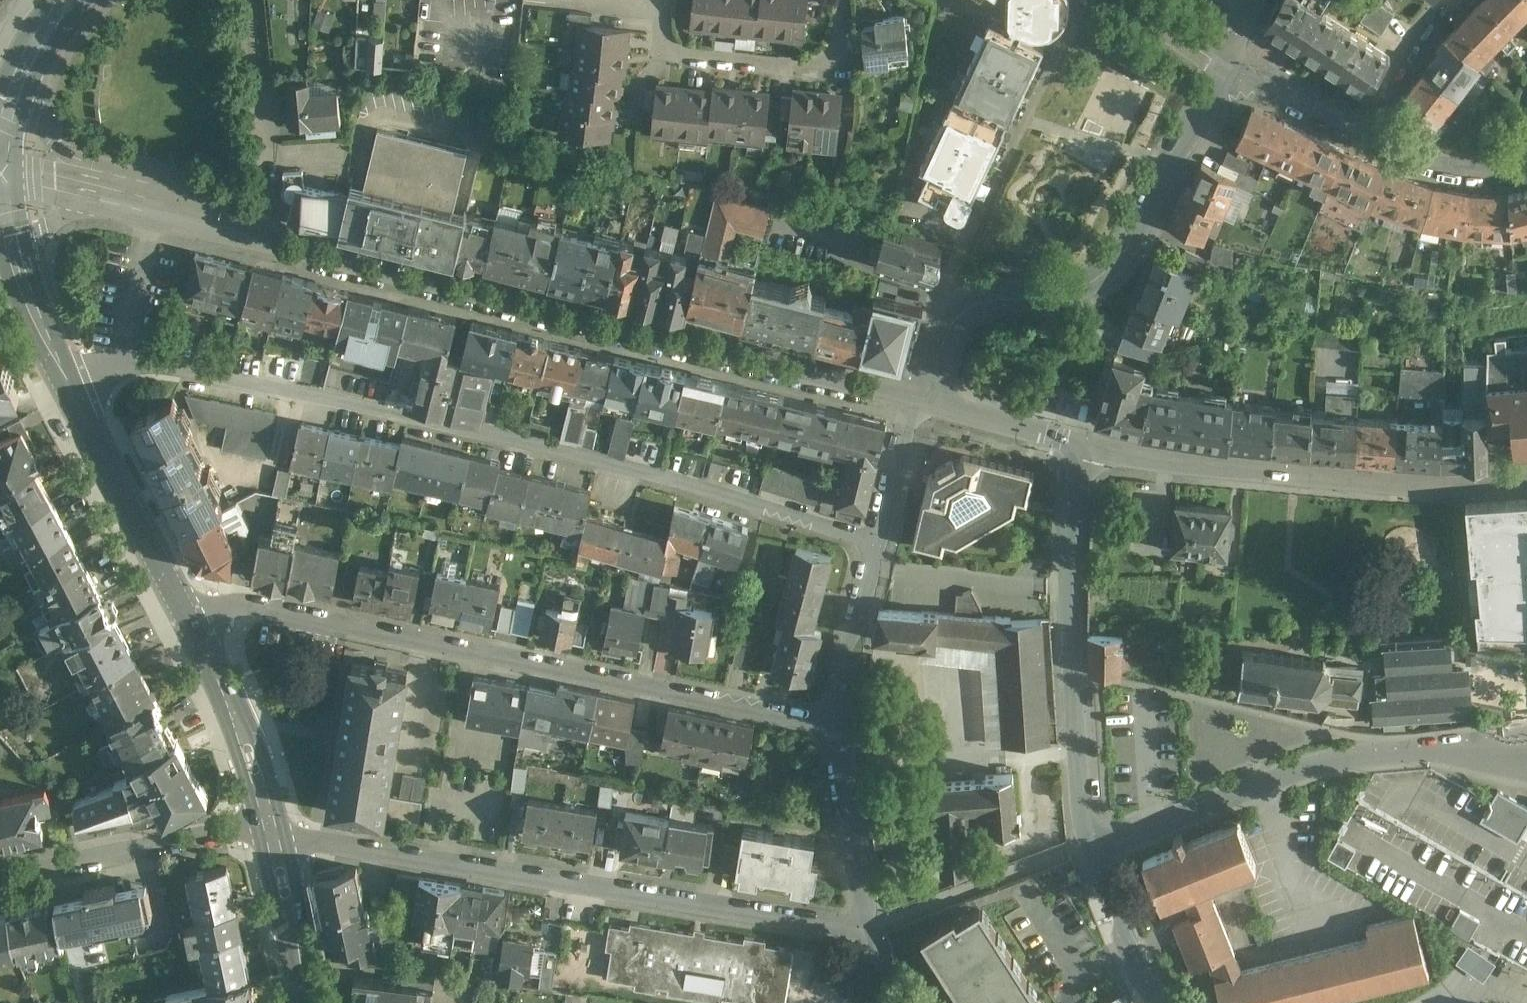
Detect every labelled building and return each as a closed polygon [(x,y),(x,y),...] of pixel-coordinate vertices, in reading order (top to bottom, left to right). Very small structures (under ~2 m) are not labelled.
[(484,65),(504,67),(511,0),(491,0),(484,65)] [(692,19),(715,21),(717,0),(694,0),(692,19)] [(715,21),(737,24),(739,0),(717,0),(715,21)] [(737,24),(759,26),(761,0),(739,0),(737,24)] [(759,26),(760,22),(770,23),(769,27),(781,28),(784,0),(761,0),(759,26)] [(781,28),(782,24),(792,25),(792,29),(803,31),(807,0),(784,0),(781,28)] [(1010,12),(1012,16),(1015,20),(1011,28),(1020,32),(1022,26),(1030,29),(1036,30),(1040,30),(1046,29),(1050,28),(1052,27),(1056,25),(1059,22),(1062,20),(1064,16),(1066,13),(1067,10),(1068,7),(1069,3),(1069,0),(1010,0),(1010,12)] [(1302,0),(1281,0),(1276,8),(1265,26),(1288,41),(1299,47),(1321,12),(1328,1),(1326,0),(1308,0),(1307,3),(1302,0)] [(1374,0),(1373,0),(1360,20),(1380,33),(1393,12),(1374,0)] [(1471,13),(1499,41),(1524,17),(1507,0),(1484,0),(1471,13)] [(1524,17),(1526,14),(1526,0),(1507,0),(1524,17)] [(905,8),(884,10),(885,16),(863,18),(867,51),(889,49),(889,55),(910,53),(905,8)] [(1390,55),(1321,12),(1299,47),(1329,66),(1365,89),(1379,70),(1390,55)] [(1471,13),(1445,38),(1444,37),(1443,37),(1478,65),(1479,65),(1477,63),(1499,41),(1471,13)] [(629,21),(581,16),(579,39),(627,44),(629,21)] [(1020,32),(1011,28),(989,17),(955,90),(956,91),(948,107),(947,107),(920,163),(929,167),(919,187),(936,195),(940,187),(950,192),(947,199),(946,200),(947,202),(947,203),(948,204),(950,205),(958,209),(960,210),(962,209),(964,208),(965,207),(971,194),(972,194),(1044,43),(1020,32)] [(386,34),(357,32),(356,59),(384,61),(386,34)] [(1478,65),(1443,37),(1437,45),(1441,48),(1425,67),(1457,92),(1478,65)] [(627,44),(579,39),(577,60),(577,61),(622,66),(622,67),(625,67),(627,44)] [(622,66),(577,61),(577,60),(574,60),(572,82),(572,83),(617,88),(619,89),(622,67),(622,66)] [(1457,92),(1425,67),(1396,104),(1417,120),(1418,118),(1429,126),(1457,92)] [(658,78),(646,77),(644,100),(655,101),(658,78)] [(686,79),(672,77),(671,79),(658,78),(655,101),(653,123),(681,127),(686,79)] [(701,80),(686,79),(681,127),(709,130),(710,126),(709,126),(714,78),(713,84),(701,82),(701,80)] [(729,79),(714,78),(709,126),(710,126),(737,128),(742,83),(741,82),(729,81),(729,79)] [(338,90),(309,93),(308,81),(288,83),(292,126),(341,122),(338,90)] [(757,82),(741,81),(741,82),(742,83),(737,128),(765,131),(766,121),(769,94),(770,86),(756,84),(757,82)] [(806,84),(794,83),(789,136),(800,137),(801,131),(812,132),(811,138),(813,138),(818,83),(806,81),(806,84)] [(617,88),(572,83),(572,82),(569,82),(567,104),(612,109),(612,110),(615,110),(617,88)] [(831,84),(818,83),(813,138),(814,139),(815,132),(826,133),(829,130),(835,131),(834,141),(837,141),(842,88),(831,87),(831,84)] [(781,95),(769,94),(766,121),(778,123),(781,95)] [(1283,116),(1252,101),(1236,136),(1268,150),(1283,116)] [(612,109),(567,104),(564,103),(562,127),(610,132),(612,110),(612,109)] [(1313,129),(1283,116),(1268,150),(1298,163),(1313,129)] [(1343,142),(1313,129),(1298,163),(1328,177),(1343,142)] [(467,151),(379,130),(364,189),(351,186),(348,198),(339,234),(363,239),(423,254),(455,261),(467,213),(453,210),(467,151)] [(1385,161),(1343,142),(1328,177),(1371,196),(1385,161)] [(1251,155),(1227,144),(1222,155),(1238,163),(1246,166),(1251,155)] [(1234,171),(1202,157),(1189,187),(1188,188),(1217,201),(1222,204),(1223,203),(1233,208),(1240,192),(1230,188),(1235,176),(1236,173),(1234,171)] [(1432,177),(1385,161),(1371,196),(1422,213),(1432,177)] [(1246,166),(1238,163),(1234,171),(1236,173),(1235,176),(1253,184),(1258,172),(1246,166)] [(348,198),(304,187),(303,172),(283,173),(285,193),(285,194),(286,196),(287,197),(289,199),(293,200),(288,221),(339,234),(348,198)] [(1451,180),(1432,177),(1422,213),(1443,217),(1451,180)] [(1469,184),(1451,180),(1443,217),(1465,221),(1469,184)] [(1508,186),(1511,223),(1512,223),(1511,222),(1522,220),(1523,225),(1526,224),(1526,181),(1508,186)] [(1217,201),(1188,188),(1189,187),(1182,184),(1168,216),(1203,231),(1217,201)] [(1488,185),(1469,184),(1465,221),(1487,222),(1488,185)] [(1508,186),(1488,185),(1487,222),(1511,223),(1508,186)] [(770,207),(716,194),(702,250),(701,250),(699,260),(717,265),(718,260),(727,262),(727,259),(735,229),(763,236),(770,207)] [(495,222),(467,215),(467,213),(455,261),(484,269),(496,220),(495,222)] [(518,226),(496,220),(484,269),(518,277),(531,221),(519,218),(518,226)] [(562,230),(532,223),(532,222),(531,221),(518,277),(549,284),(562,231),(562,230)] [(943,241),(903,229),(901,236),(884,231),(874,264),(932,281),(941,250),(940,250),(943,241)] [(593,239),(562,231),(549,284),(580,292),(593,239)] [(1233,241),(1214,236),(1210,252),(1232,257),(1233,241)] [(618,245),(593,239),(580,292),(606,298),(620,241),(619,241),(618,245)] [(646,247),(620,241),(606,298),(632,305),(646,247)] [(1207,251),(1185,241),(1180,254),(1202,262),(1207,251)] [(672,254),(646,247),(632,305),(658,311),(672,254)] [(1522,252),(1513,253),(1514,264),(1523,263),(1522,252)] [(1196,268),(1158,253),(1141,297),(1168,308),(1178,312),(1196,268)] [(699,260),(672,254),(658,311),(684,318),(699,260)] [(230,264),(195,255),(184,298),(201,302),(200,305),(218,310),(230,264)] [(718,260),(717,265),(699,260),(684,318),(685,318),(687,309),(742,324),(752,281),(756,267),(727,259),(727,262),(718,260)] [(253,270),(230,264),(218,310),(219,310),(219,308),(242,313),(253,270)] [(826,299),(753,281),(756,267),(752,281),(742,324),(740,331),(814,349),(824,308),(826,299)] [(282,277),(253,270),(242,313),(241,316),(271,324),(282,277)] [(920,290),(898,284),(894,297),(916,303),(920,290)] [(348,294),(314,286),(313,286),(304,324),(338,333),(348,295),(348,294),(347,294),(348,294)] [(407,310),(348,295),(338,333),(335,344),(396,359),(399,349),(408,310),(409,309),(407,309),(407,310)] [(1141,297),(1137,296),(1125,325),(1157,338),(1168,308),(1141,297)] [(888,306),(885,323),(869,319),(859,361),(903,372),(912,335),(908,334),(913,313),(890,308),(890,307),(888,306)] [(852,315),(824,308),(814,349),(859,361),(869,319),(868,319),(867,325),(851,321),(852,315)] [(424,313),(409,310),(408,310),(399,349),(412,352),(410,358),(425,362),(415,403),(407,401),(406,408),(441,415),(445,400),(445,401),(456,360),(447,357),(456,322),(455,321),(440,317),(424,313)] [(1363,326),(1315,321),(1314,343),(1362,348),(1363,326)] [(471,325),(461,361),(456,360),(445,401),(445,400),(441,415),(478,423),(478,422),(483,401),(490,371),(507,376),(508,376),(518,336),(502,332),(487,328),(472,325),(471,325)] [(550,344),(518,336),(508,376),(507,376),(506,380),(519,383),(518,387),(538,392),(540,383),(550,344)] [(1493,339),(1496,374),(1493,374),(1496,405),(1497,421),(1518,419),(1519,442),(1526,442),(1526,336),(1493,339)] [(335,344),(323,388),(385,403),(396,359),(335,344)] [(582,352),(550,344),(540,383),(572,391),(573,391),(573,390),(582,352)] [(614,359),(582,352),(573,390),(588,394),(586,403),(603,407),(614,359)] [(647,367),(614,359),(603,407),(619,411),(621,402),(637,406),(636,409),(637,409),(647,367)] [(1145,370),(1113,360),(1113,361),(1113,362),(1105,390),(1104,390),(1095,423),(1141,436),(1153,383),(1142,380),(1145,370)] [(1,408),(18,399),(19,398),(12,384),(15,382),(4,362),(1,364),(0,361),(0,408),(1,408)] [(1486,362),(1464,362),(1464,378),(1463,396),(1463,405),(1485,405),(1486,362)] [(1464,363),(1444,363),(1444,370),(1444,374),(1444,375),(1464,378),(1464,363)] [(1432,369),(1400,367),(1399,382),(1398,394),(1433,395),(1444,396),(1444,393),(1444,375),(1444,374),(1444,370),(1439,370),(1439,366),(1433,365),(1432,369)] [(686,377),(647,367),(637,409),(675,419),(676,418),(686,377)] [(1464,378),(1444,375),(1444,393),(1463,396),(1464,378)] [(725,386),(686,377),(676,418),(699,424),(685,477),(702,482),(716,425),(725,386)] [(1186,443),(1191,397),(1153,391),(1154,384),(1153,383),(1141,436),(1186,443)] [(783,401),(725,386),(716,425),(774,439),(783,401)] [(1275,409),(1243,406),(1244,395),(1234,394),(1233,403),(1228,449),(1271,453),(1275,414),(1275,409)] [(1358,397),(1326,394),(1324,418),(1357,421),(1358,397)] [(1432,426),(1396,424),(1393,463),(1441,467),(1443,417),(1444,417),(1444,396),(1433,395),(1432,426)] [(276,414),(185,396),(196,422),(226,428),(271,438),(276,414)] [(1191,397),(1186,443),(1228,449),(1233,403),(1191,397)] [(27,416),(18,399),(1,408),(10,426),(20,420),(27,416)] [(150,456),(188,441),(193,438),(173,400),(132,422),(150,456)] [(500,406),(483,401),(478,422),(495,426),(500,406)] [(842,414),(783,401),(774,439),(799,445),(798,450),(832,459),(834,450),(842,415),(842,414)] [(584,409),(569,405),(560,442),(576,446),(584,409)] [(1486,416),(1467,417),(1467,413),(1462,412),(1462,417),(1463,466),(1487,466),(1486,416)] [(1312,417),(1275,414),(1271,453),(1310,457),(1312,417)] [(886,425),(843,415),(842,415),(834,450),(850,453),(877,461),(886,425)] [(1324,418),(1312,417),(1310,457),(1355,461),(1358,421),(1357,421),(1324,418)] [(1444,417),(1443,417),(1441,467),(1463,466),(1462,417),(1444,417)] [(699,424),(676,418),(675,419),(672,433),(681,436),(671,473),(685,477),(699,424)] [(633,422),(618,419),(609,455),(624,460),(633,422)] [(10,426),(8,427),(13,437),(14,439),(26,432),(20,420),(10,426)] [(1396,423),(1358,421),(1355,461),(1393,463),(1396,424),(1396,423)] [(330,431),(299,425),(291,465),(322,471),(330,431)] [(271,438),(226,428),(221,450),(267,459),(271,438)] [(361,437),(330,431),(322,471),(353,478),(361,437)] [(596,434),(585,431),(581,448),(592,451),(596,434)] [(0,444),(0,489),(39,468),(29,450),(35,447),(26,432),(14,439),(13,437),(0,444)] [(400,445),(361,437),(353,478),(392,485),(393,481),(400,445)] [(468,456),(401,439),(400,445),(393,481),(458,497),(468,456)] [(164,494),(205,473),(188,441),(150,456),(146,459),(164,494)] [(877,461),(850,453),(838,504),(865,510),(877,461)] [(501,464),(468,456),(458,497),(488,504),(487,510),(519,518),(529,478),(499,471),(501,464)] [(964,458),(960,461),(960,459),(955,463),(953,461),(936,471),(937,473),(932,476),(933,478),(929,480),(927,485),(926,484),(915,532),(916,532),(912,549),(916,550),(928,553),(942,556),(942,554),(943,554),(944,547),(956,549),(1014,514),(1017,502),(1027,504),(1034,473),(969,458),(969,459),(964,458)] [(0,489),(0,515),(6,527),(51,502),(43,488),(45,487),(46,486),(47,484),(43,476),(42,475),(40,474),(37,476),(35,471),(39,468),(0,489)] [(820,485),(766,468),(760,490),(815,507),(820,485)] [(205,473),(164,494),(184,531),(218,513),(224,509),(207,476),(212,474),(210,470),(205,473)] [(291,474),(278,471),(272,496),(279,498),(279,497),(286,499),(286,498),(291,474)] [(591,493),(529,478),(519,518),(566,529),(562,545),(579,549),(586,519),(591,493)] [(302,502),(286,498),(286,499),(279,497),(279,498),(275,521),(298,525),(302,502)] [(51,502),(6,527),(7,527),(13,524),(21,539),(13,544),(21,559),(29,555),(68,534),(51,502)] [(224,509),(218,513),(229,533),(248,523),(237,502),(224,509)] [(1526,650),(1526,502),(1495,505),(1465,506),(1471,573),(1477,573),(1480,614),(1475,614),(1478,648),(1526,650)] [(1231,511),(1176,506),(1171,552),(1204,555),(1204,556),(1215,557),(1215,556),(1226,557),(1231,511)] [(713,521),(675,509),(668,542),(662,570),(677,573),(680,556),(675,554),(676,547),(685,550),(684,555),(690,557),(692,552),(701,556),(713,521)] [(184,531),(179,533),(192,558),(189,563),(199,571),(204,566),(232,571),(236,547),(229,533),(218,513),(184,531)] [(668,542),(586,519),(579,549),(579,550),(661,574),(662,570),(668,542)] [(298,525),(275,521),(272,539),(295,544),(298,525)] [(747,532),(713,521),(701,556),(690,592),(705,595),(714,567),(709,566),(711,559),(736,567),(747,532)] [(68,534),(29,555),(37,569),(27,574),(34,587),(40,584),(82,562),(68,534)] [(272,539),(260,537),(253,577),(273,581),(274,586),(282,588),(286,584),(288,585),(296,544),(295,544),(272,539)] [(340,553),(296,544),(288,585),(299,587),(301,591),(309,593),(313,590),(333,594),(336,573),(340,553)] [(785,625),(812,631),(831,559),(796,549),(777,623),(785,625)] [(445,560),(442,573),(437,572),(428,614),(458,621),(466,579),(454,576),(456,562),(445,560)] [(82,562),(40,584),(47,597),(42,600),(53,621),(100,596),(82,562)] [(388,571),(360,565),(353,599),(357,603),(363,604),(368,602),(382,605),(391,565),(390,564),(388,571)] [(421,571),(391,565),(382,605),(396,608),(398,613),(407,614),(412,612),(417,589),(421,571)] [(349,576),(336,573),(333,594),(344,596),(349,576)] [(732,577),(725,597),(735,600),(742,580),(732,577)] [(500,586),(466,579),(458,621),(491,628),(500,586)] [(655,584),(639,579),(635,603),(651,606),(654,585),(655,584)] [(669,588),(654,585),(651,606),(649,614),(664,617),(668,596),(667,596),(667,595),(669,588)] [(428,592),(417,589),(412,612),(423,614),(428,592)] [(972,591),(961,597),(956,596),(954,617),(982,619),(982,614),(972,591)] [(690,654),(697,610),(678,607),(680,598),(686,599),(686,598),(667,595),(667,596),(668,596),(664,617),(676,619),(672,650),(670,650),(670,651),(690,654)] [(53,621),(41,627),(54,651),(65,645),(66,646),(113,621),(112,618),(117,616),(118,611),(113,602),(109,600),(104,603),(100,596),(53,621)] [(562,613),(547,610),(541,638),(571,644),(571,643),(576,623),(580,600),(565,597),(562,613)] [(535,603),(518,599),(515,609),(511,633),(528,637),(535,603)] [(515,609),(502,606),(497,630),(510,633),(511,633),(515,609)] [(622,649),(630,612),(612,608),(603,651),(621,655),(622,649)] [(697,610),(690,654),(704,656),(705,655),(704,655),(711,614),(712,614),(712,613),(697,610)] [(630,612),(622,649),(637,652),(645,615),(630,612)] [(937,615),(920,614),(920,615),(879,612),(872,641),(918,644),(918,646),(935,648),(935,644),(997,649),(1003,749),(1007,748),(1007,749),(1018,749),(1018,748),(1049,746),(1041,621),(1011,623),(1010,619),(995,619),(995,620),(982,619),(954,617),(937,616),(937,615)] [(113,621),(66,646),(87,686),(93,682),(134,661),(113,621)] [(588,626),(576,623),(571,643),(584,646),(588,626)] [(812,631),(785,625),(772,674),(808,684),(821,634),(812,631)] [(1120,637),(1087,636),(1090,675),(1120,678),(1120,665),(1126,665),(1126,654),(1120,654),(1120,637)] [(748,644),(737,641),(732,665),(743,667),(748,644)] [(1461,643),(1388,649),(1392,699),(1377,701),(1379,727),(1468,720),(1461,643)] [(1302,660),(1293,659),(1294,658),(1291,657),(1291,659),(1283,658),(1283,656),(1281,656),(1281,657),(1274,656),(1274,655),(1271,655),(1271,656),(1263,655),(1264,653),(1261,653),(1260,655),(1245,652),(1243,651),(1242,652),(1243,654),(1241,666),(1240,666),(1239,668),(1241,668),(1240,677),(1238,677),(1238,680),(1239,680),(1238,692),(1236,693),(1237,695),(1239,693),(1255,696),(1255,697),(1258,698),(1258,696),(1266,697),(1265,699),(1268,699),(1268,698),(1276,699),(1275,700),(1278,700),(1278,699),(1285,700),(1285,702),(1288,702),(1288,700),(1296,702),(1296,703),(1298,703),(1298,702),(1306,703),(1306,705),(1307,705),(1308,703),(1317,705),(1318,706),(1320,705),(1320,704),(1329,695),(1330,696),(1332,695),(1360,698),(1362,679),(1334,676),(1333,675),(1332,676),(1325,664),(1325,663),(1324,662),(1323,663),(1313,662),(1314,660),(1312,660),(1312,662),(1304,661),(1304,659),(1302,659),(1302,660)] [(134,661),(93,682),(106,706),(101,709),(109,725),(109,726),(155,702),(134,661)] [(387,663),(374,661),(373,667),(352,664),(341,732),(340,732),(339,737),(338,743),(339,743),(328,812),(383,821),(384,819),(387,797),(407,673),(386,669),(387,663)] [(528,687),(473,677),(465,723),(520,733),(522,722),(528,687)] [(598,694),(557,686),(556,692),(553,708),(554,708),(551,726),(552,727),(565,729),(565,731),(589,736),(598,694)] [(556,692),(528,687),(522,722),(551,726),(554,708),(553,708),(556,692)] [(635,702),(598,694),(589,736),(613,741),(613,739),(627,742),(630,728),(635,702)] [(155,702),(109,726),(116,740),(99,749),(107,763),(124,754),(131,767),(134,765),(177,743),(155,702)] [(711,718),(668,709),(660,748),(682,753),(681,758),(702,763),(711,718)] [(754,726),(711,718),(702,763),(722,767),(723,761),(746,766),(754,726)] [(551,726),(522,722),(520,733),(518,745),(547,750),(552,727),(551,726)] [(647,731),(630,728),(627,742),(626,767),(598,761),(594,780),(602,781),(614,784),(635,789),(647,731)] [(177,743),(134,765),(139,774),(116,783),(116,784),(121,797),(121,798),(142,790),(188,765),(177,743)] [(598,761),(577,757),(573,776),(594,780),(598,761)] [(93,765),(72,773),(77,786),(98,778),(93,765)] [(188,765),(142,790),(121,798),(129,819),(159,814),(164,824),(207,801),(188,765)] [(526,768),(514,766),(511,789),(523,791),(526,768)] [(1327,858),(1416,909),(1425,914),(1486,949),(1526,972),(1526,809),(1497,791),(1490,804),(1430,770),(1374,775),(1364,792),(1360,790),(1355,798),(1360,801),(1348,822),(1343,819),(1338,828),(1342,831),(1327,858)] [(986,782),(931,786),(934,815),(935,814),(940,877),(967,875),(963,813),(987,811),(989,835),(1017,833),(1017,829),(1020,829),(1020,818),(1016,818),(1013,776),(986,778),(986,782)] [(426,781),(403,777),(399,799),(422,803),(426,781)] [(614,784),(602,781),(599,805),(611,807),(614,784)] [(121,797),(116,784),(111,786),(115,799),(121,797)] [(15,797),(24,840),(44,836),(40,817),(47,816),(45,809),(51,808),(49,798),(47,790),(15,797)] [(15,797),(0,800),(0,838),(1,845),(24,840),(15,797)] [(399,799),(387,797),(384,819),(419,825),(422,803),(399,799)] [(109,798),(62,808),(67,831),(114,821),(109,798)] [(698,802),(673,798),(669,819),(694,823),(698,802)] [(598,812),(528,800),(522,835),(592,847),(598,812)] [(669,820),(627,814),(625,824),(619,823),(616,838),(622,839),(620,852),(664,859),(669,819),(669,820)] [(694,823),(669,819),(664,859),(699,865),(703,860),(709,861),(714,827),(694,823)] [(1241,975),(1206,889),(1255,869),(1237,825),(1185,846),(1181,838),(1173,841),(1176,850),(1142,864),(1160,909),(1184,899),(1192,918),(1174,925),(1192,971),(1208,965),(1215,982),(1220,1002),(1326,1002),(1429,976),(1413,918),(1366,930),(1370,942),(1241,975)] [(814,842),(744,831),(741,848),(737,871),(737,874),(815,887),(819,864),(811,863),(814,842)] [(741,848),(724,845),(721,869),(737,871),(741,848)] [(343,865),(318,871),(319,876),(314,877),(324,922),(341,918),(341,914),(365,909),(356,867),(345,870),(343,865)] [(227,867),(190,875),(199,917),(236,909),(227,867)] [(420,878),(397,874),(392,904),(417,899),(420,878)] [(462,885),(420,878),(417,899),(415,916),(427,918),(422,943),(452,948),(453,943),(462,885)] [(482,888),(462,885),(453,943),(473,945),(482,888)] [(84,892),(86,898),(56,905),(62,934),(152,915),(146,886),(116,892),(115,886),(84,892)] [(504,892),(482,888),(473,945),(487,947),(490,926),(498,927),(504,892)] [(46,906),(7,914),(16,954),(28,951),(30,963),(39,962),(36,949),(56,945),(58,950),(64,949),(58,922),(50,924),(46,906)] [(199,917),(197,918),(199,926),(187,929),(191,950),(201,948),(200,945),(202,945),(202,944),(241,935),(236,909),(199,917)] [(365,909),(341,914),(341,918),(324,922),(323,923),(329,951),(348,947),(350,956),(375,951),(366,909),(365,909)] [(1036,998),(1037,997),(1029,984),(1028,985),(1020,973),(1022,972),(1014,960),(1012,961),(1005,949),(1006,948),(998,936),(997,937),(989,925),(990,924),(983,911),(981,912),(980,910),(957,925),(954,920),(921,941),(926,948),(924,949),(932,961),(933,960),(941,972),(939,973),(947,986),(949,985),(956,996),(955,997),(959,1002),(1039,1002),(1036,998)] [(0,916),(0,957),(16,954),(7,914),(0,916)] [(631,924),(626,952),(612,949),(607,979),(635,984),(634,989),(655,993),(656,987),(669,989),(668,995),(718,1002),(722,1002),(723,998),(735,1000),(735,1002),(785,1002),(794,951),(765,946),(766,941),(745,938),(744,943),(631,924)] [(241,935),(202,944),(202,945),(211,986),(211,987),(250,978),(241,935)] [(533,945),(504,940),(499,979),(515,981),(516,972),(528,974),(533,945)] [(557,952),(544,950),(538,989),(552,991),(557,952)] [(409,956),(386,953),(384,968),(404,971),(408,971),(409,956)] [(494,960),(471,956),(468,979),(490,982),(494,960)] [(435,975),(408,972),(408,971),(404,971),(402,984),(402,985),(410,986),(408,999),(432,1002),(435,975)] [(211,987),(211,986),(167,996),(168,1002),(256,1002),(250,978),(211,987)] [(354,979),(353,987),(352,999),(353,1000),(354,999),(359,1000),(361,1002),(432,1002),(408,999),(410,986),(402,985),(402,984),(354,979)] [(86,995),(87,1002),(99,1002),(97,992),(86,995)] [(1125,995),(1121,998),(1120,995),(1107,1002),(1131,1002),(1125,995)]
